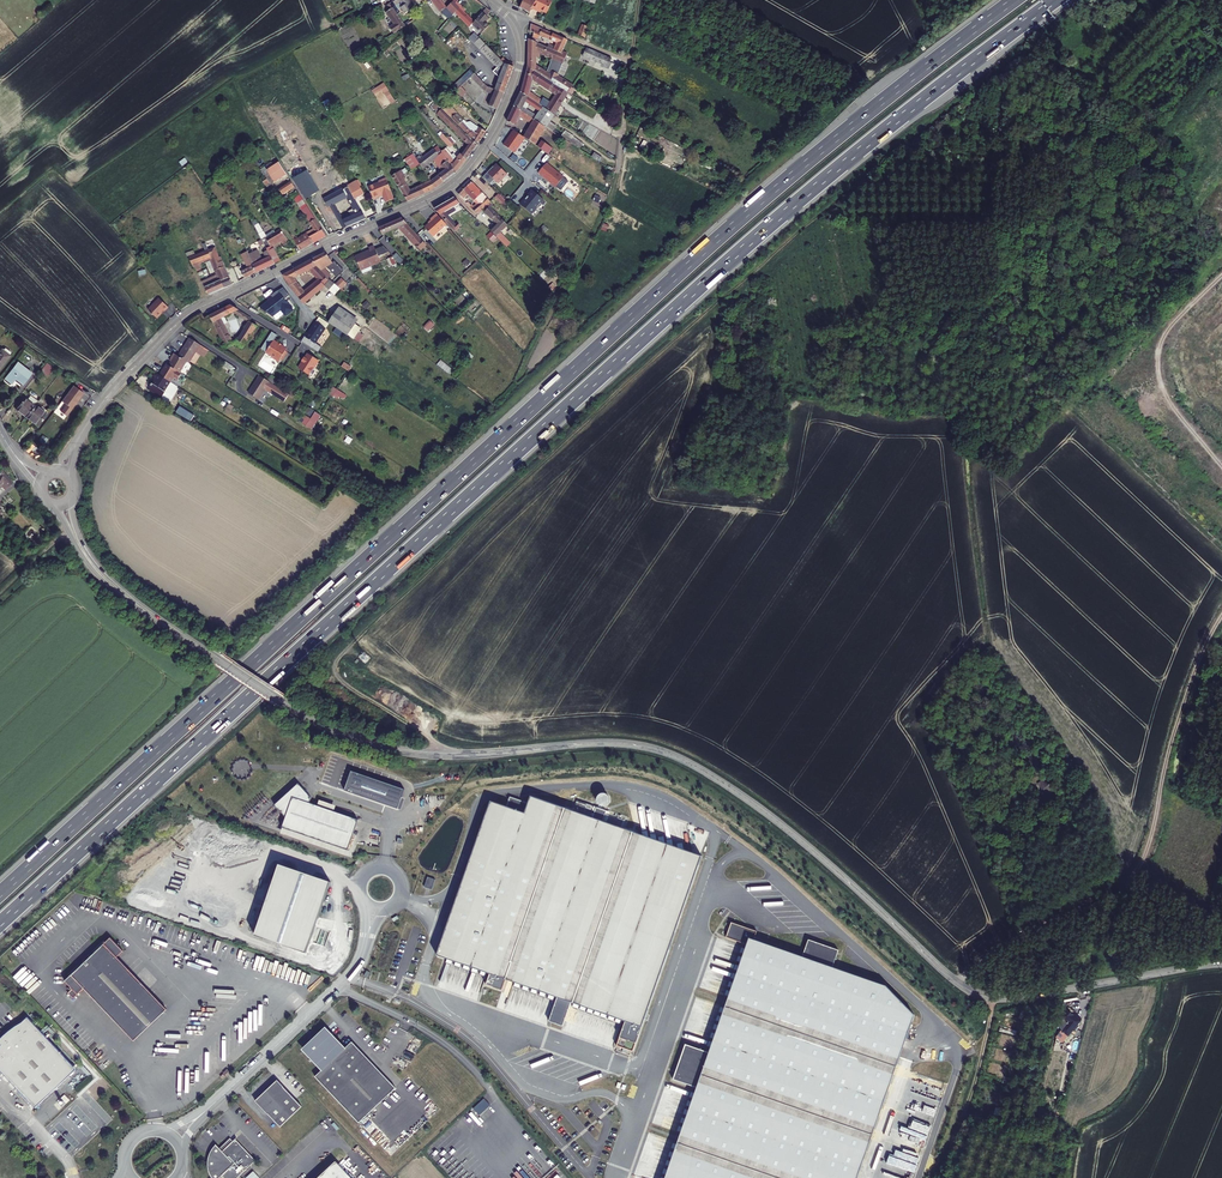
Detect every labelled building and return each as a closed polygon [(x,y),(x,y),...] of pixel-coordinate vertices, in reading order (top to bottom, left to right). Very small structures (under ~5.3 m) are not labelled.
[(398,6),(399,5),(401,10),(403,9),(405,12),(408,10),(410,13),(417,9),(411,0),(394,0),(398,6)] [(443,13),(448,9),(441,0),(434,0),(443,13)] [(449,11),(450,12),(453,9),(461,0),(458,0),(449,11)] [(523,9),(532,14),(534,10),(538,2),(534,0),(527,0),(523,9)] [(547,0),(539,0),(538,2),(534,10),(539,12),(540,10),(549,15),(554,3),(547,0)] [(392,4),(389,6),(392,10),(388,13),(396,25),(391,29),(395,35),(407,27),(392,4)] [(462,7),(457,13),(475,30),(480,25),(481,27),(488,19),(491,16),(489,14),(492,11),(488,8),(477,21),(471,15),(467,16),(469,14),(462,7)] [(492,23),(488,19),(481,27),(486,31),(492,23)] [(571,40),(534,25),(532,33),(536,34),(534,38),(539,41),(542,35),(559,43),(557,48),(551,45),(549,48),(564,55),(565,52),(571,40)] [(584,26),(581,36),(588,38),(588,37),(591,28),(584,26)] [(561,77),(570,54),(565,52),(564,55),(549,48),(540,44),(534,42),(531,41),(531,62),(539,62),(539,58),(542,58),(542,55),(554,60),(549,74),(539,68),(530,69),(571,94),(575,87),(561,77)] [(488,44),(477,55),(482,60),(488,55),(505,72),(498,90),(506,94),(515,68),(507,63),(502,59),(488,44)] [(615,59),(590,48),(586,57),(612,68),(615,59)] [(461,85),(470,76),(487,92),(491,88),(470,68),(454,84),(463,94),(467,91),(461,85)] [(587,85),(594,89),(602,72),(594,68),(587,85)] [(556,117),(571,94),(530,69),(526,82),(534,85),(535,81),(558,97),(553,105),(548,112),(549,112),(554,116),(556,117)] [(371,74),(367,76),(372,85),(381,80),(377,73),(372,76),(371,74)] [(384,81),(371,89),(374,94),(382,89),(390,103),(395,100),(384,81)] [(500,108),(506,94),(498,90),(492,87),(490,91),(497,94),(492,104),(487,102),(487,104),(499,110),(500,108)] [(546,99),(544,102),(531,92),(532,90),(524,87),(522,93),(545,109),(550,102),(546,99)] [(545,109),(522,93),(516,108),(541,125),(547,117),(549,112),(548,112),(545,109)] [(550,102),(545,109),(548,112),(553,105),(550,102)] [(548,129),(541,125),(516,108),(509,122),(517,126),(522,116),(534,125),(528,134),(526,132),(523,136),(527,138),(537,145),(541,140),(548,129)] [(471,155),(479,143),(461,125),(454,117),(451,120),(457,127),(456,128),(470,144),(465,151),(471,155)] [(486,131),(479,127),(475,135),(463,122),(461,125),(479,143),(480,142),(486,131)] [(523,136),(516,130),(511,137),(511,138),(510,141),(509,140),(505,145),(516,153),(527,138),(523,136)] [(444,132),(440,136),(450,147),(454,143),(444,132)] [(639,136),(633,148),(654,159),(660,146),(639,136)] [(541,140),(537,145),(541,148),(545,142),(541,140)] [(550,146),(545,142),(541,148),(550,155),(553,150),(550,146)] [(441,148),(430,155),(435,162),(437,160),(445,173),(441,175),(445,182),(458,174),(445,154),(441,148)] [(304,152),(312,170),(315,168),(318,175),(332,169),(328,160),(319,165),(311,149),(304,152)] [(449,152),(445,154),(458,174),(468,159),(463,154),(457,163),(449,152)] [(430,155),(426,157),(430,164),(435,162),(430,155)] [(418,156),(410,161),(415,168),(417,166),(423,163),(421,160),(418,156)] [(426,157),(421,160),(423,163),(425,167),(430,164),(426,157)] [(275,163),(264,171),(268,176),(265,179),(268,183),(286,170),(282,163),(277,166),(275,163)] [(433,180),(425,167),(423,163),(417,166),(428,183),(422,186),(425,193),(428,192),(437,187),(433,180)] [(540,174),(557,189),(565,179),(548,164),(540,174)] [(489,173),(484,178),(491,185),(496,180),(499,184),(508,175),(499,165),(490,174),(489,173)] [(406,167),(393,174),(409,201),(421,195),(418,188),(412,191),(404,178),(406,177),(405,174),(409,172),(406,167)] [(308,170),(295,178),(308,199),(322,190),(308,170)] [(441,175),(436,177),(441,184),(445,182),(441,175)] [(290,177),(283,181),(284,182),(281,184),(283,186),(292,180),(290,177)] [(436,177),(433,180),(437,187),(441,184),(436,177)] [(387,202),(396,199),(388,178),(382,180),(381,182),(370,186),(374,197),(376,198),(380,197),(381,195),(384,194),(387,202)] [(339,182),(343,189),(349,185),(346,179),(339,182)] [(295,185),(292,180),(283,186),(280,188),(283,193),(295,185)] [(358,181),(349,186),(353,193),(362,189),(358,181)] [(472,181),(459,193),(464,198),(470,193),(481,205),(477,208),(475,206),(472,209),(479,216),(493,204),(472,181)] [(275,183),(270,186),(274,191),(279,188),(275,183)] [(586,183),(583,187),(592,194),(595,189),(586,183)] [(343,189),(324,199),(329,207),(332,205),(345,229),(350,227),(346,220),(336,203),(348,197),(354,208),(357,214),(353,216),(349,218),(353,225),(367,219),(353,193),(349,186),(349,185),(343,189)] [(545,201),(533,191),(529,197),(530,198),(522,206),(533,215),(538,209),(539,210),(543,205),(542,204),(545,201)] [(504,204),(507,200),(501,194),(498,198),(504,204)] [(457,199),(437,209),(457,232),(463,227),(460,224),(458,226),(447,213),(460,206),(472,220),(474,218),(457,199)] [(308,205),(303,209),(308,218),(309,217),(315,227),(296,239),(303,250),(328,235),(308,205)] [(491,207),(486,212),(499,225),(493,231),(500,238),(503,234),(511,226),(491,207)] [(258,271),(276,263),(269,251),(264,253),(267,258),(260,262),(256,253),(253,253),(255,252),(254,249),(256,248),(243,223),(244,222),(240,214),(233,218),(251,255),(250,255),(253,260),(258,271)] [(435,222),(428,228),(436,237),(449,225),(440,215),(434,220),(435,222)] [(405,218),(382,227),(385,234),(402,228),(421,249),(428,243),(405,218)] [(187,228),(177,233),(191,257),(201,253),(187,228)] [(269,251),(276,263),(282,259),(274,244),(282,240),(284,245),(291,241),(283,228),(268,237),(264,231),(260,233),(261,236),(266,244),(269,251)] [(503,234),(500,238),(511,248),(514,244),(503,234)] [(361,254),(355,257),(361,270),(381,261),(374,245),(369,248),(370,251),(362,255),(361,254)] [(201,253),(191,257),(198,270),(204,267),(202,263),(213,258),(214,260),(222,256),(218,247),(201,253)] [(333,262),(327,251),(320,254),(327,267),(328,266),(335,274),(338,277),(341,275),(338,272),(342,267),(335,260),(333,262)] [(327,267),(320,254),(313,258),(319,267),(334,282),(339,278),(338,277),(335,274),(333,275),(326,268),(327,267)] [(291,271),(284,275),(290,284),(306,305),(328,287),(334,282),(319,267),(313,258),(295,268),(301,278),(312,271),(322,281),(306,293),(296,280),(291,271)] [(247,277),(258,271),(253,260),(248,262),(251,268),(244,271),(247,277)] [(210,281),(206,283),(212,293),(235,283),(225,261),(224,261),(216,264),(221,275),(214,278),(216,283),(212,284),(210,281)] [(295,268),(291,271),(296,280),(301,278),(295,268)] [(334,282),(328,287),(336,295),(342,289),(337,284),(334,282)] [(282,284),(271,291),(274,296),(271,298),(270,296),(261,303),(270,314),(280,306),(285,312),(292,306),(284,296),(288,292),(282,284)] [(162,297),(151,309),(160,318),(167,310),(168,310),(171,307),(162,297)] [(232,304),(226,307),(230,314),(235,311),(240,309),(232,304)] [(226,307),(211,314),(228,348),(229,347),(235,343),(225,324),(230,321),(227,315),(230,314),(226,307)] [(248,314),(240,309),(235,311),(246,319),(248,314)] [(336,313),(329,323),(329,324),(347,336),(354,325),(336,313)] [(316,321),(326,328),(329,324),(329,323),(319,317),(316,321)] [(259,326),(251,320),(237,342),(245,347),(259,326)] [(323,348),(316,344),(326,328),(316,321),(307,337),(306,336),(303,342),(320,352),(323,348)] [(288,349),(275,341),(278,335),(273,331),(262,348),(275,356),(275,359),(280,362),(282,359),(284,360),(289,352),(287,351),(288,349)] [(194,340),(183,358),(191,363),(194,365),(201,353),(204,348),(205,347),(194,340)] [(10,353),(12,350),(1,342),(0,343),(0,347),(10,353)] [(10,353),(0,347),(0,367),(10,353)] [(212,353),(204,348),(201,353),(209,358),(212,353)] [(320,360),(309,353),(307,358),(305,362),(304,362),(300,368),(311,375),(320,360)] [(177,361),(173,367),(184,374),(191,363),(183,358),(179,355),(176,360),(177,361)] [(18,360),(6,377),(13,382),(15,379),(23,384),(32,370),(18,360)] [(46,360),(41,368),(46,372),(52,363),(46,360)] [(343,361),(340,366),(348,371),(351,366),(343,361)] [(171,366),(164,377),(174,383),(178,378),(182,381),(186,375),(184,374),(173,367),(171,366)] [(164,377),(160,374),(156,379),(160,381),(159,382),(160,383),(158,386),(157,385),(153,391),(166,399),(170,393),(169,392),(174,383),(164,377)] [(270,382),(276,385),(279,379),(274,376),(270,382)] [(263,377),(253,393),(268,403),(274,394),(286,402),(291,395),(276,385),(270,382),(263,377)] [(72,386),(61,402),(66,405),(60,412),(66,416),(82,393),(72,386)] [(331,387),(328,394),(343,400),(346,393),(331,387)] [(27,395),(19,407),(29,414),(38,402),(27,395)] [(40,399),(38,402),(49,409),(51,407),(40,399)] [(38,402),(29,414),(34,418),(36,415),(42,419),(49,409),(38,402)] [(185,407),(181,413),(196,422),(199,416),(185,407)] [(321,414),(314,410),(307,407),(301,417),(304,418),(302,423),(312,429),(321,414)] [(0,475),(0,485),(1,483),(8,490),(16,483),(4,468),(0,475)] [(1037,782),(1047,798),(1056,792),(1046,777),(1037,782)] [(284,815),(279,832),(347,854),(358,818),(310,801),(311,796),(298,783),(274,803),(284,815)] [(599,792),(597,803),(607,805),(609,794),(599,792)] [(485,804),(432,957),(635,1027),(695,859),(525,800),(519,815),(485,804)] [(603,818),(606,811),(596,807),(593,815),(603,818)] [(278,864),(254,933),(306,952),(331,882),(278,864)] [(424,887),(432,888),(434,879),(427,877),(424,887)] [(65,981),(77,995),(84,989),(134,1041),(167,1009),(117,957),(123,951),(110,938),(65,981)] [(743,939),(658,1177),(850,1177),(909,1017),(882,987),(743,939)] [(1069,1023),(1064,1030),(1071,1036),(1082,1020),(1068,1010),(1062,1018),(1069,1023)] [(22,1022),(18,1018),(12,1023),(7,1028),(2,1033),(0,1035),(0,1043),(0,1071),(35,1108),(76,1069),(27,1017),(22,1022)] [(326,1028),(302,1049),(322,1070),(315,1077),(358,1124),(396,1089),(352,1042),(345,1049),(326,1028)] [(277,1080),(255,1101),(268,1114),(280,1127),(302,1107),(283,1087),(284,1087),(277,1080)] [(484,1098),(473,1108),(479,1115),(490,1105),(484,1098)] [(220,1176),(222,1177),(237,1177),(255,1161),(235,1140),(221,1152),(217,1147),(216,1148),(214,1150),(212,1152),(211,1154),(210,1156),(209,1159),(208,1162),(208,1164),(208,1167),(209,1169),(209,1172),(210,1174),(212,1177),(213,1177),(218,1177),(220,1176)] [(336,1161),(318,1177),(352,1177),(336,1161)]
